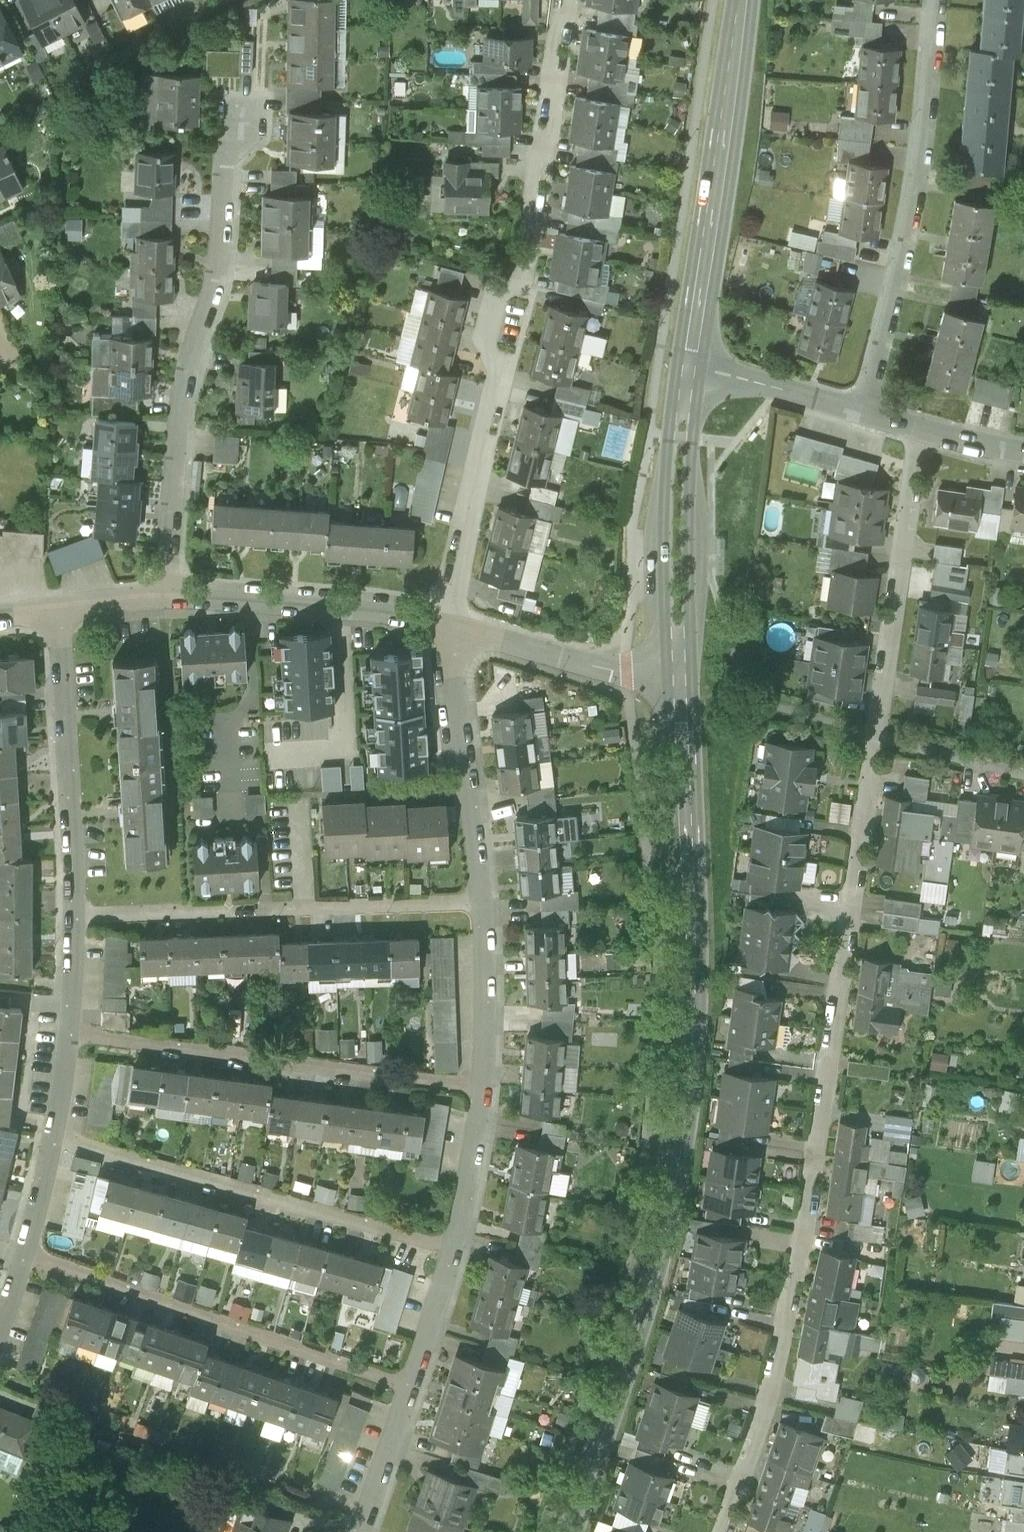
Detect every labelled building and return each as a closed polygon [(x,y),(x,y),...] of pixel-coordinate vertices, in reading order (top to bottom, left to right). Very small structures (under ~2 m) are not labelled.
[(64,32),(48,0),(21,0),(34,26),(42,43),(64,32)] [(64,32),(85,22),(74,0),(48,0),(64,32)] [(121,17),(141,7),(154,1),(155,0),(113,0),(116,6),(121,17)] [(154,1),(159,11),(182,0),(155,0),(154,1)] [(218,5),(231,11),(236,0),(221,0),(218,5)] [(290,26),(332,27),(332,0),(291,0),(290,26)] [(332,27),(346,27),(346,0),(332,0),(332,27)] [(464,5),(464,0),(452,0),(452,16),(463,17),(464,5)] [(536,22),(537,0),(525,0),(524,22),(536,22)] [(589,5),(600,6),(632,12),(632,11),(633,10),(630,9),(631,0),(590,0),(589,5)] [(854,7),(872,9),(872,0),(854,0),(854,7)] [(1000,172),(1012,56),(1019,57),(1023,9),(1023,0),(983,0),(978,52),(968,51),(956,168),(964,169),(990,171),(1000,172)] [(836,18),(846,19),(853,20),(871,21),(872,9),(854,7),(837,5),(836,18)] [(105,11),(115,32),(126,26),(121,17),(116,6),(105,11)] [(600,6),(598,18),(633,24),(635,12),(632,11),(632,12),(600,6)] [(148,21),(141,7),(121,17),(126,26),(128,31),(148,21)] [(241,25),(257,26),(258,7),(242,7),(241,25)] [(20,52),(0,11),(0,62),(20,52)] [(637,24),(633,24),(598,18),(596,30),(630,35),(635,36),(637,24)] [(830,32),(845,33),(846,19),(836,18),(832,18),(830,32)] [(680,19),(678,30),(697,33),(699,22),(680,19)] [(845,33),(852,33),(853,20),(846,19),(845,33)] [(871,21),(853,20),(852,33),(880,36),(881,22),(871,21)] [(23,32),(34,53),(44,47),(42,43),(34,26),(23,32)] [(290,26),(290,55),(331,56),(332,27),(290,26)] [(332,27),(331,56),(345,56),(346,27),(332,27)] [(583,51),(623,56),(627,36),(630,37),(630,35),(596,30),(586,28),(583,51)] [(635,36),(630,35),(630,37),(627,36),(623,56),(635,58),(637,58),(640,37),(635,36)] [(507,63),(529,64),(530,39),(486,37),(485,61),(485,62),(507,63)] [(229,50),(240,51),(240,41),(229,41),(229,50)] [(240,41),(240,51),(239,72),(252,72),(254,41),(240,41)] [(862,45),(859,80),(895,84),(898,48),(862,45)] [(239,76),(239,72),(240,51),(229,50),(207,50),(207,75),(239,76)] [(589,74),(623,79),(624,77),(620,77),(623,56),(583,51),(580,73),(589,74)] [(331,86),(331,56),(290,55),(289,84),(289,85),(320,85),(331,86)] [(345,86),(345,56),(331,56),(331,86),(345,86)] [(635,58),(623,56),(620,77),(624,77),(623,79),(628,80),(627,92),(634,94),(637,73),(633,72),(635,58)] [(470,60),(470,74),(506,75),(507,63),(485,62),(485,61),(470,60)] [(140,124),(156,124),(157,74),(143,74),(141,119),(140,119),(140,124)] [(157,74),(156,124),(183,125),(183,124),(196,124),(197,75),(157,74)] [(516,75),(506,75),(470,74),(469,86),(477,86),(516,87),(516,75)] [(589,74),(588,86),(623,91),(627,92),(628,80),(623,79),(589,74)] [(892,118),(895,84),(859,80),(856,115),(873,117),(892,118)] [(674,81),(673,96),(685,97),(686,82),(674,81)] [(287,84),(287,99),(320,100),(320,85),(289,85),(289,84),(287,84)] [(477,107),(477,108),(518,110),(518,104),(521,104),(522,87),(516,87),(477,86),(477,88),(480,88),(480,107),(477,107)] [(621,103),(623,91),(588,86),(586,98),(620,103),(621,103)] [(623,91),(621,103),(630,105),(633,105),(634,94),(627,92),(623,91)] [(576,96),(573,118),(616,125),(617,124),(614,123),(616,105),(619,105),(620,103),(586,98),(576,96)] [(320,112),(320,100),(287,99),(287,113),(291,113),(291,112),(320,112)] [(617,124),(616,125),(626,127),(627,127),(630,105),(621,103),(620,103),(619,105),(617,124)] [(518,115),(518,110),(477,108),(477,109),(480,109),(479,129),(476,128),(476,130),(510,132),(520,132),(521,115),(518,115)] [(771,110),(769,128),(787,130),(789,112),(771,110)] [(291,113),(290,140),(332,142),(333,113),(320,112),(291,112),(291,113)] [(841,124),(872,126),(873,117),(856,115),(842,114),(841,124)] [(616,126),(616,125),(573,118),(569,141),(579,142),(613,147),(613,145),(610,145),(613,126),(616,126)] [(841,124),(840,139),(871,142),(872,126),(841,124)] [(618,148),(617,160),(619,160),(625,161),(628,141),(623,140),(626,127),(616,125),(616,126),(613,145),(613,147),(618,148)] [(467,142),(482,143),(510,144),(510,132),(476,130),(467,130),(467,142)] [(870,152),(871,142),(840,139),(839,150),(870,152)] [(331,165),(332,142),(290,140),(289,163),(331,165)] [(579,142),(577,154),(605,158),(617,160),(618,148),(613,147),(579,142)] [(509,158),(510,144),(482,143),(482,157),(509,158)] [(24,188),(12,161),(10,162),(9,158),(11,157),(8,152),(6,153),(4,147),(0,148),(0,199),(24,188)] [(869,164),(870,152),(839,150),(838,160),(850,161),(869,164)] [(172,192),(174,193),(175,177),(171,177),(172,154),(175,154),(176,152),(138,151),(137,191),(153,192),(172,192)] [(603,170),(605,158),(577,154),(576,165),(603,170)] [(603,170),(615,171),(617,172),(619,160),(617,160),(605,158),(603,170)] [(848,178),(845,197),(881,202),(886,167),(869,164),(850,161),(848,178)] [(444,208),(488,210),(489,175),(466,174),(466,163),(446,162),(444,208)] [(571,165),(568,187),(611,193),(612,192),(608,192),(611,173),(614,173),(615,171),(603,170),(576,165),(571,165)] [(758,183),(772,184),(773,174),(769,174),(770,169),(759,168),(758,183)] [(273,169),(272,183),(297,184),(297,170),(273,169)] [(963,201),(989,205),(990,171),(964,169),(963,201)] [(833,195),(845,197),(848,178),(835,177),(833,195)] [(297,196),(297,184),(272,183),(272,195),(297,196)] [(611,195),(611,193),(568,187),(564,209),(569,210),(596,214),(608,216),(608,214),(605,213),(608,195),(611,195)] [(153,192),(150,206),(171,207),(172,192),(153,192)] [(608,214),(608,216),(606,228),(618,229),(623,195),(611,193),(611,195),(608,195),(605,213),(608,214)] [(265,195),(264,225),(306,225),(307,196),(297,196),(272,195),(265,195)] [(842,221),(845,197),(833,195),(828,195),(825,218),(842,221)] [(876,236),(881,202),(845,197),(842,221),(840,231),(857,234),(876,236)] [(979,283),(981,283),(993,205),(989,205),(963,201),(954,199),(941,277),(955,279),(979,283)] [(139,219),(147,220),(171,220),(171,207),(150,206),(140,206),(139,219)] [(569,210),(567,222),(594,226),(596,214),(569,210)] [(594,226),(606,228),(608,216),(596,214),(594,226)] [(22,237),(13,219),(0,226),(0,247),(22,237)] [(170,236),(171,220),(147,220),(146,235),(170,236)] [(592,237),(594,226),(567,222),(565,233),(592,237)] [(297,255),(306,255),(306,225),(264,225),(263,254),(273,254),(297,255)] [(323,226),(306,225),(306,255),(320,256),(323,253),(323,226)] [(855,248),(857,234),(840,231),(823,229),(822,240),(855,248)] [(791,230),(787,245),(813,251),(817,236),(791,230)] [(559,232),(556,255),(600,261),(600,260),(597,260),(600,241),(603,241),(603,239),(592,237),(565,233),(559,232)] [(132,250),(132,267),(173,268),(174,236),(170,236),(146,235),(139,235),(138,250),(132,250)] [(817,252),(855,261),(858,248),(855,248),(822,240),(820,239),(817,252)] [(791,249),(787,267),(797,269),(801,251),(791,249)] [(806,250),(802,268),(818,272),(823,254),(806,250)] [(19,294),(0,251),(0,302),(19,294)] [(273,254),(273,267),(297,268),(297,255),(273,254)] [(599,262),(600,261),(556,255),(553,277),(558,278),(596,283),(597,281),(593,281),(596,262),(599,262)] [(442,266),(438,279),(460,284),(463,271),(442,266)] [(172,299),(173,268),(132,267),(131,286),(137,286),(137,298),(157,299),(172,299)] [(296,285),(297,268),(273,267),(272,283),(286,283),(286,284),(296,285)] [(586,297),(594,299),(596,283),(558,278),(556,290),(586,297)] [(457,296),(460,284),(438,279),(435,290),(457,296)] [(814,287),(807,315),(842,324),(852,289),(816,279),(814,287)] [(949,311),(973,317),(979,283),(955,279),(949,311)] [(269,329),(277,329),(277,328),(279,328),(280,311),(285,311),(286,284),(286,283),(272,283),(254,282),(253,301),(251,301),(250,327),(269,327),(269,329)] [(793,311),(807,315),(814,287),(800,284),(793,311)] [(430,289),(424,314),(459,323),(465,298),(457,296),(435,290),(430,289)] [(583,310),(605,315),(608,303),(594,299),(586,297),(583,310)] [(132,315),(156,316),(157,299),(137,298),(133,298),(132,315)] [(550,304),(541,340),(578,349),(582,332),(581,332),(586,313),(550,304)] [(926,380),(964,390),(983,319),(973,317),(949,311),(944,309),(926,380)] [(424,314),(418,338),(453,347),(459,323),(424,314)] [(132,338),(132,316),(113,315),(112,337),(132,338)] [(833,358),(842,324),(807,315),(798,349),(833,358)] [(132,338),(152,338),(152,333),(156,334),(156,317),(132,316),(132,338)] [(599,337),(582,332),(578,349),(595,353),(599,337)] [(95,337),(94,364),(111,364),(111,338),(99,337),(95,337)] [(111,338),(111,364),(151,366),(152,338),(132,338),(112,337),(111,338)] [(411,363),(421,366),(447,372),(453,347),(418,338),(411,363)] [(574,364),(578,349),(541,340),(532,374),(563,382),(568,383),(573,364),(574,364)] [(274,372),(276,372),(276,351),(249,350),(249,369),(274,370),(274,372)] [(110,393),(111,364),(94,364),(93,392),(110,393)] [(150,394),(151,366),(111,364),(110,393),(114,393),(137,393),(150,394)] [(421,366),(415,390),(450,399),(457,375),(447,372),(421,366)] [(236,411),(272,412),(274,372),(274,370),(249,369),(238,369),(237,372),(240,372),(239,393),(237,392),(236,411)] [(972,400),(1007,409),(1009,401),(1012,388),(978,379),(972,400)] [(563,382),(559,398),(587,405),(591,389),(568,383),(563,382)] [(445,423),(450,399),(415,390),(409,416),(431,421),(444,425),(445,423)] [(113,415),(137,416),(137,393),(114,393),(113,415)] [(583,420),(587,405),(559,398),(555,414),(560,415),(578,419),(583,420)] [(525,406),(516,441),(554,450),(558,434),(556,434),(556,431),(560,415),(555,414),(525,406)] [(578,419),(560,415),(556,431),(573,436),(578,419)] [(98,419),(95,448),(134,451),(134,441),(136,441),(136,440),(133,439),(135,422),(98,419)] [(431,421),(428,433),(450,438),(453,425),(445,423),(444,425),(431,421)] [(428,433),(426,445),(447,450),(450,438),(428,433)] [(790,456),(838,469),(842,453),(844,447),(796,433),(790,456)] [(215,435),(214,448),(237,450),(238,437),(215,435)] [(549,467),(554,450),(516,441),(507,475),(532,481),(534,482),(543,484),(544,484),(544,483),(548,466),(549,467)] [(426,445),(423,457),(444,462),(447,450),(426,445)] [(133,461),(134,451),(95,448),(93,476),(101,477),(130,479),(131,462),(134,462),(134,461),(133,461)] [(236,463),(237,450),(214,448),(213,461),(236,463)] [(565,453),(554,450),(549,467),(561,470),(565,453)] [(878,463),(842,453),(838,469),(836,477),(860,483),(872,487),(878,463)] [(832,487),(836,477),(838,469),(790,456),(785,474),(832,487)] [(423,457),(420,469),(442,474),(444,462),(423,457)] [(420,469),(417,481),(439,486),(442,474),(420,469)] [(138,480),(130,479),(101,477),(99,505),(137,508),(137,496),(136,496),(138,480)] [(417,481),(414,492),(436,497),(439,486),(417,481)] [(532,481),(528,497),(552,503),(556,487),(544,484),(543,484),(534,482),(532,481)] [(839,483),(836,508),(883,515),(887,489),(872,487),(860,483),(860,486),(839,483)] [(978,511),(1000,514),(1004,486),(991,484),(990,488),(981,487),(978,511)] [(934,522),(975,529),(978,511),(981,487),(966,485),(965,493),(938,489),(934,522)] [(1023,527),(1023,486),(1016,485),(1013,508),(1011,525),(1023,527)] [(414,492),(412,504),(434,509),(436,497),(414,492)] [(548,519),(552,503),(528,497),(524,512),(535,515),(534,516),(548,519)] [(211,537),(240,539),(243,504),(214,502),(211,537)] [(240,539),(269,542),(271,507),(243,504),(240,539)] [(431,522),(434,509),(412,504),(409,517),(431,522)] [(136,519),(137,508),(99,505),(96,534),(133,537),(135,519),(136,519)] [(499,506),(490,541),(528,551),(532,534),(530,534),(534,516),(535,515),(524,512),(499,506)] [(818,545),(822,545),(824,532),(832,534),(836,508),(821,506),(816,544),(818,545)] [(998,530),(1010,531),(1011,525),(1013,508),(1001,506),(998,530)] [(269,542),(297,544),(300,509),(271,507),(269,542)] [(881,530),(883,515),(836,508),(832,534),(832,535),(855,538),(875,541),(877,530),(881,530)] [(297,544),(326,546),(328,521),(328,511),(300,509),(297,544)] [(978,511),(975,529),(974,536),(996,539),(1000,514),(978,511)] [(325,556),(354,558),(357,523),(328,521),(326,546),(325,556)] [(354,558),(382,560),(385,525),(357,523),(354,558)] [(414,527),(385,525),(382,560),(411,562),(414,527)] [(1010,531),(1008,542),(1023,544),(1023,527),(1011,525),(1010,531)] [(3,555),(16,556),(17,530),(4,529),(4,534),(3,555)] [(16,556),(30,556),(30,531),(17,530),(16,556)] [(44,532),(30,531),(30,556),(43,556),(44,532)] [(834,571),(845,573),(846,564),(866,567),(868,552),(854,550),(855,538),(832,535),(832,534),(824,532),(822,545),(833,547),(829,572),(834,572),(834,571)] [(96,534),(83,539),(91,560),(104,555),(96,534)] [(80,564),(91,560),(83,539),(72,543),(80,564)] [(524,567),(528,551),(490,541),(481,576),(501,581),(517,585),(522,566),(524,567)] [(932,561),(937,562),(960,565),(963,546),(939,543),(934,542),(932,561)] [(69,568),(80,564),(72,543),(61,547),(69,568)] [(814,570),(829,572),(833,547),(822,545),(818,545),(814,570)] [(56,573),(69,568),(61,547),(48,552),(56,573)] [(969,566),(960,565),(937,562),(935,579),(956,582),(955,585),(966,586),(969,566)] [(829,605),(870,611),(875,577),(865,576),(866,567),(846,564),(845,573),(834,571),(834,572),(829,605)] [(954,585),(955,585),(956,582),(935,579),(933,595),(952,597),(954,585)] [(497,596),(523,603),(527,588),(517,585),(501,581),(497,596)] [(952,597),(970,600),(972,587),(966,586),(955,585),(954,585),(952,597)] [(1009,587),(992,585),(989,604),(1006,606),(1009,587)] [(915,639),(947,644),(951,615),(952,611),(952,609),(920,605),(915,639)] [(967,613),(952,611),(951,615),(956,615),(954,629),(965,630),(967,613)] [(956,615),(951,615),(947,644),(963,646),(965,630),(954,629),(956,615)] [(817,637),(852,642),(854,630),(818,625),(817,637)] [(204,678),(204,684),(225,682),(225,676),(246,675),(244,631),(239,631),(239,630),(238,630),(234,627),(230,631),(229,631),(229,632),(195,634),(195,633),(194,633),(189,629),(185,634),(184,634),(184,635),(180,635),(183,679),(204,678)] [(286,712),(333,709),(332,681),(334,681),(333,660),(330,660),(328,632),(281,635),(286,712)] [(817,637),(813,662),(862,669),(866,644),(852,642),(817,637)] [(943,677),(943,671),(947,644),(915,639),(910,673),(943,677)] [(963,646),(947,644),(943,671),(948,672),(950,658),(961,660),(963,646)] [(371,655),(375,713),(423,710),(422,692),(424,692),(424,691),(423,672),(422,672),(422,671),(420,671),(420,660),(422,660),(421,650),(411,650),(411,653),(371,655)] [(999,655),(986,653),(984,665),(997,667),(999,655)] [(2,688),(25,687),(33,686),(31,656),(0,658),(0,688),(2,688)] [(114,662),(120,762),(160,760),(154,660),(114,662)] [(858,698),(862,669),(813,662),(809,685),(845,694),(858,698)] [(517,686),(518,699),(543,696),(541,683),(517,686)] [(807,697),(841,706),(845,694),(809,685),(807,697)] [(915,712),(936,715),(938,703),(939,703),(940,702),(938,701),(940,689),(919,686),(917,700),(915,712)] [(25,687),(2,688),(2,700),(25,698),(25,687)] [(940,702),(956,704),(958,692),(940,689),(938,701),(940,702)] [(962,692),(958,718),(970,720),(974,694),(962,692)] [(518,699),(520,712),(529,711),(544,709),(543,696),(518,699)] [(1,700),(1,712),(24,711),(26,711),(26,698),(25,698),(2,700),(1,700)] [(423,710),(375,713),(379,772),(426,769),(425,749),(427,749),(427,748),(426,730),(426,728),(424,729),(423,710)] [(0,712),(0,743),(13,742),(26,741),(24,711),(1,712),(0,712)] [(493,715),(496,741),(532,736),(529,711),(520,712),(493,715)] [(535,761),(532,736),(496,741),(499,765),(535,761)] [(15,771),(13,742),(0,743),(0,772),(15,771)] [(760,800),(803,806),(805,796),(806,787),(808,787),(813,783),(814,772),(811,767),(808,767),(810,758),(811,748),(767,742),(760,800)] [(535,761),(538,787),(554,785),(551,759),(535,761)] [(166,861),(160,760),(120,762),(126,864),(166,861)] [(538,787),(535,761),(499,765),(502,791),(526,788),(538,787)] [(352,765),(353,789),(366,788),(364,764),(352,765)] [(342,765),(324,766),(326,790),(344,789),(342,765)] [(17,800),(15,771),(0,772),(0,801),(17,800)] [(912,802),(926,804),(926,798),(929,776),(901,772),(897,800),(912,802)] [(555,797),(554,785),(538,787),(526,788),(527,800),(555,797)] [(245,794),(246,814),(265,813),(264,793),(245,794)] [(970,843),(994,846),(1002,796),(992,795),(988,798),(977,796),(976,800),(973,825),(970,843)] [(194,797),(195,817),(213,816),(212,796),(194,797)] [(1002,796),(994,846),(1019,850),(1020,837),(1023,815),(1023,811),(1023,803),(1014,802),(1011,797),(1002,796)] [(527,800),(530,817),(552,815),(553,816),(556,815),(555,797),(527,800)] [(881,829),(908,833),(911,811),(912,802),(897,800),(885,798),(881,829)] [(958,803),(926,798),(926,804),(912,802),(911,811),(930,813),(956,817),(958,803)] [(955,823),(973,825),(976,800),(959,798),(958,803),(956,817),(955,823)] [(19,828),(17,800),(0,801),(0,829),(19,828)] [(828,822),(852,825),(855,803),(831,800),(828,822)] [(407,852),(407,856),(449,853),(446,805),(405,807),(405,804),(364,806),(364,802),(322,805),(325,853),(366,850),(366,854),(407,852)] [(930,813),(911,811),(908,833),(940,838),(941,828),(942,821),(929,819),(930,813)] [(757,825),(790,829),(792,817),(759,812),(757,825)] [(556,815),(553,816),(555,841),(578,839),(576,813),(556,815)] [(956,817),(930,813),(929,819),(942,821),(941,828),(954,830),(955,823),(956,817)] [(516,818),(519,844),(555,841),(553,816),(552,815),(530,817),(529,817),(516,818)] [(953,840),(970,843),(973,825),(955,823),(954,830),(953,840)] [(757,825),(753,852),(750,880),(752,880),(771,883),(797,886),(801,859),(805,831),(790,829),(757,825)] [(19,828),(0,829),(0,858),(20,857),(19,828)] [(940,838),(953,840),(954,830),(941,828),(940,838)] [(953,840),(940,838),(908,833),(881,829),(876,863),(913,869),(915,857),(925,858),(951,861),(953,840)] [(256,840),(257,859),(269,859),(268,835),(256,835),(256,840)] [(193,844),(195,888),(258,884),(257,859),(256,840),(251,841),(251,840),(250,840),(246,836),(242,840),(241,840),(241,841),(235,842),(235,836),(213,837),(213,843),(208,843),(208,842),(206,843),(202,839),(198,843),(197,843),(197,844),(193,844)] [(519,844),(521,869),(557,866),(555,841),(519,844)] [(30,888),(30,859),(20,859),(3,858),(3,875),(0,875),(0,888),(30,888)] [(947,883),(951,861),(925,858),(922,880),(947,883)] [(572,864),(557,866),(559,891),(574,890),(572,864)] [(559,891),(557,866),(521,869),(523,895),(541,893),(559,892),(559,891)] [(750,893),(773,896),(774,896),(775,886),(770,885),(771,883),(752,880),(750,893)] [(947,883),(922,880),(919,900),(945,903),(947,883)] [(3,916),(30,916),(30,888),(0,888),(0,900),(3,900),(3,916)] [(541,893),(542,909),(578,908),(577,890),(574,890),(559,891),(559,892),(541,893)] [(771,907),(773,896),(750,893),(749,904),(771,907)] [(864,907),(881,909),(882,894),(866,893),(864,907)] [(886,897),(884,912),(919,917),(921,902),(886,897)] [(578,925),(578,908),(542,909),(542,926),(563,925),(578,925)] [(964,922),(958,908),(944,914),(950,928),(964,922)] [(770,967),(788,969),(800,960),(791,949),(802,941),(794,931),(804,923),(796,911),(777,909),(773,912),(746,909),(739,959),(767,963),(770,967)] [(917,931),(919,917),(884,912),(881,926),(917,931)] [(30,945),(30,916),(3,916),(0,916),(0,920),(0,932),(0,945),(30,945)] [(924,931),(937,934),(939,923),(926,921),(924,931)] [(527,926),(528,952),(564,951),(563,925),(542,926),(527,926)] [(263,966),(280,966),(279,943),(279,932),(250,933),(251,967),(263,967),(263,966)] [(241,967),(251,967),(250,933),(223,934),(224,968),(241,967)] [(196,969),(224,968),(223,934),(195,935),(196,969)] [(169,970),(196,969),(195,935),(168,936),(169,970)] [(106,936),(105,949),(127,949),(128,937),(106,936)] [(157,970),(169,970),(168,936),(139,937),(141,970),(157,970)] [(431,937),(431,949),(453,949),(454,949),(453,936),(431,937)] [(390,938),(391,972),(419,970),(418,937),(390,938)] [(364,973),(391,972),(390,938),(362,939),(364,973)] [(960,940),(946,938),(943,959),(956,961),(960,940)] [(336,974),(364,973),(362,939),(335,940),(336,974)] [(319,974),(336,974),(335,940),(307,941),(309,975),(319,974)] [(297,975),(309,975),(307,941),(295,942),(279,943),(280,966),(280,975),(297,975)] [(30,945),(0,945),(0,957),(3,957),(3,974),(30,974),(30,945)] [(105,949),(105,960),(127,961),(127,949),(105,949)] [(431,949),(432,962),(454,961),(453,949),(431,949)] [(528,952),(528,977),(565,977),(564,951),(528,952)] [(575,951),(564,951),(565,977),(575,976),(575,951)] [(858,991),(891,996),(892,981),(887,981),(889,961),(863,958),(858,991)] [(105,960),(104,972),(126,973),(127,961),(105,960)] [(432,962),(432,974),(454,973),(454,961),(432,962)] [(900,963),(889,961),(887,981),(892,981),(891,996),(900,997),(930,1001),(933,974),(899,969),(900,963)] [(740,975),(762,978),(764,967),(742,964),(740,975)] [(419,982),(419,970),(391,972),(391,982),(391,983),(419,982)] [(104,972),(104,984),(126,985),(126,973),(104,972)] [(953,974),(937,972),(933,992),(950,995),(953,974)] [(432,974),(433,985),(455,985),(454,973),(432,974)] [(762,978),(740,975),(738,987),(760,990),(760,995),(767,996),(762,978)] [(566,1002),(565,977),(528,977),(529,1003),(544,1003),(566,1002)] [(125,997),(126,985),(104,984),(103,996),(125,997)] [(433,985),(433,998),(455,998),(455,985),(433,985)] [(733,1016),(776,1022),(779,998),(767,996),(760,995),(760,990),(738,987),(737,986),(733,1016)] [(899,1008),(900,997),(891,996),(858,991),(853,1025),(896,1031),(899,1008)] [(9,1007),(11,995),(0,994),(0,1006),(9,1007)] [(103,1010),(125,1010),(125,997),(103,996),(103,997),(103,1010)] [(899,1008),(928,1013),(930,1001),(900,997),(899,1008)] [(433,998),(435,1041),(457,1040),(455,998),(433,998)] [(544,1003),(542,1020),(573,1021),(575,1002),(566,1002),(544,1003)] [(17,1037),(20,1008),(9,1007),(0,1006),(0,1035),(17,1037)] [(102,1026),(129,1030),(130,1011),(125,1010),(103,1010),(102,1010),(102,1026)] [(773,1046),(773,1044),(776,1022),(733,1016),(728,1045),(730,1046),(752,1048),(753,1043),(773,1046)] [(571,1043),(573,1021),(542,1020),(541,1037),(564,1039),(564,1042),(571,1043)] [(790,1024),(776,1022),(773,1044),(787,1046),(787,1042),(790,1039),(792,1031),(789,1027),(790,1024)] [(320,1048),(338,1048),(337,1026),(319,1027),(320,1048)] [(14,1066),(17,1037),(0,1035),(0,1064),(14,1066)] [(354,1054),(355,1036),(340,1036),(340,1054),(354,1054)] [(526,1062),(562,1064),(564,1042),(564,1039),(541,1037),(527,1036),(526,1062)] [(457,1070),(457,1040),(435,1041),(436,1071),(457,1070)] [(571,1043),(564,1042),(562,1064),(577,1066),(579,1043),(571,1043)] [(729,1056),(752,1060),(753,1049),(752,1048),(730,1046),(729,1056)] [(950,1053),(932,1050),(929,1068),(947,1071),(950,1053)] [(727,1072),(751,1075),(753,1061),(730,1057),(727,1072)] [(96,1060),(94,1073),(116,1076),(118,1063),(96,1060)] [(846,1073),(872,1077),(874,1064),(848,1060),(846,1073)] [(526,1062),(524,1087),(560,1090),(562,1064),(526,1062)] [(114,1095),(129,1096),(134,1065),(118,1063),(116,1076),(115,1088),(114,1095)] [(10,1094),(14,1066),(0,1064),(0,1093),(10,1094)] [(886,1065),(874,1064),(872,1077),(884,1078),(886,1065)] [(145,1101),(157,1102),(162,1069),(134,1065),(129,1096),(129,1098),(145,1100),(145,1101)] [(157,1102),(184,1106),(189,1073),(162,1069),(157,1102)] [(725,1072),(722,1097),(769,1104),(773,1078),(751,1075),(727,1072),(725,1072)] [(94,1073),(93,1085),(115,1088),(116,1076),(94,1073)] [(184,1106),(212,1110),(216,1076),(189,1073),(184,1106)] [(212,1110),(239,1113),(244,1080),(216,1076),(212,1110)] [(251,1114),(267,1117),(270,1094),(272,1084),(244,1080),(239,1113),(251,1115),(251,1114)] [(938,1085),(925,1083),(922,1105),(935,1107),(938,1085)] [(93,1085),(91,1097),(113,1100),(114,1095),(115,1088),(93,1085)] [(558,1116),(560,1090),(524,1087),(522,1113),(558,1116)] [(1021,1091),(1001,1088),(998,1109),(1018,1112),(1021,1091)] [(7,1126),(10,1094),(0,1093),(0,1124),(7,1126)] [(283,1129),(294,1131),(299,1097),(287,1096),(286,1096),(270,1094),(267,1117),(266,1127),(283,1129)] [(91,1097),(90,1108),(112,1111),(113,1100),(91,1097)] [(294,1131),(322,1134),(326,1101),(299,1097),(294,1131)] [(766,1130),(769,1104),(722,1097),(718,1123),(720,1124),(744,1127),(766,1130)] [(322,1134),(349,1138),(353,1105),(326,1101),(322,1134)] [(349,1138),(377,1142),(381,1108),(353,1105),(349,1138)] [(110,1124),(112,1111),(90,1108),(88,1121),(110,1124)] [(409,1112),(381,1108),(377,1142),(388,1143),(402,1145),(404,1145),(409,1112)] [(424,1114),(409,1112),(404,1145),(402,1145),(401,1156),(418,1158),(419,1151),(421,1139),(422,1127),(424,1114)] [(424,1114),(422,1127),(444,1130),(446,1118),(424,1114)] [(935,1118),(924,1116),(922,1131),(933,1132),(935,1118)] [(881,1117),(878,1137),(887,1138),(910,1142),(913,1121),(881,1117)] [(542,1132),(564,1136),(566,1124),(544,1120),(542,1132)] [(10,1156),(17,1128),(7,1126),(0,1124),(0,1154),(10,1156)] [(720,1124),(718,1138),(742,1142),(744,1127),(720,1124)] [(839,1124),(834,1155),(865,1159),(867,1148),(862,1147),(863,1135),(864,1127),(839,1124)] [(422,1127),(421,1139),(443,1142),(444,1130),(422,1127)] [(539,1148),(562,1153),(565,1136),(542,1132),(539,1148)] [(885,1150),(887,1138),(878,1137),(863,1135),(862,1147),(867,1148),(885,1150)] [(1023,1160),(1023,1138),(1019,1137),(1016,1159),(1023,1160)] [(375,1154),(377,1142),(349,1138),(347,1150),(375,1154)] [(744,1142),(742,1142),(718,1138),(716,1138),(715,1150),(742,1154),(744,1142)] [(421,1139),(419,1151),(441,1154),(443,1142),(421,1139)] [(519,1144),(511,1184),(547,1191),(549,1179),(544,1178),(545,1169),(559,1171),(562,1153),(539,1148),(519,1144)] [(908,1154),(885,1150),(867,1148),(865,1159),(882,1162),(905,1165),(906,1165),(908,1154)] [(713,1150),(709,1175),(754,1182),(758,1156),(742,1154),(715,1150),(713,1150)] [(418,1158),(417,1163),(439,1166),(441,1154),(419,1151),(418,1158)] [(3,1184),(10,1156),(0,1154),(0,1183),(3,1184)] [(834,1155),(829,1189),(860,1193),(863,1175),(865,1159),(834,1155)] [(75,1170),(97,1174),(99,1162),(73,1156),(70,1168),(75,1170)] [(996,1162),(975,1158),(971,1181),(992,1184),(996,1162)] [(879,1177),(880,1173),(882,1162),(865,1159),(863,1175),(879,1177)] [(905,1165),(882,1162),(880,1173),(903,1177),(905,1165)] [(437,1179),(439,1166),(417,1163),(415,1175),(437,1179)] [(75,1170),(73,1182),(94,1187),(97,1174),(75,1170)] [(88,1213),(99,1216),(100,1210),(101,1204),(108,1178),(97,1174),(94,1187),(91,1198),(88,1210),(88,1213)] [(756,1182),(754,1182),(709,1175),(705,1204),(707,1204),(742,1209),(752,1211),(756,1182)] [(116,1214),(128,1218),(136,1186),(108,1178),(101,1204),(117,1208),(116,1214)] [(73,1182),(70,1194),(91,1198),(94,1187),(73,1182)] [(539,1230),(547,1191),(511,1184),(503,1225),(522,1228),(539,1231),(539,1230)] [(141,1215),(157,1220),(164,1193),(136,1186),(128,1218),(139,1221),(141,1215)] [(856,1221),(860,1193),(829,1189),(825,1217),(856,1221)] [(171,1230),(182,1233),(191,1201),(164,1193),(157,1220),(172,1224),(171,1230)] [(70,1194),(67,1205),(88,1210),(91,1198),(70,1194)] [(904,1202),(908,1215),(923,1211),(919,1197),(904,1202)] [(196,1230),(211,1235),(219,1209),(191,1201),(182,1233),(194,1236),(196,1230)] [(124,1232),(128,1218),(116,1214),(117,1208),(101,1204),(100,1210),(99,1216),(96,1224),(124,1232)] [(705,1219),(740,1224),(742,1209),(707,1204),(705,1219)] [(67,1205),(64,1217),(86,1222),(88,1213),(88,1210),(67,1205)] [(225,1245),(238,1248),(244,1226),(247,1216),(219,1209),(211,1235),(227,1239),(225,1245)] [(86,1222),(96,1224),(99,1216),(88,1213),(86,1222)] [(141,1215),(139,1221),(155,1225),(157,1220),(141,1215)] [(83,1234),(86,1222),(64,1217),(62,1229),(83,1234)] [(172,1224),(157,1220),(155,1225),(171,1230),(172,1224)] [(849,1240),(867,1242),(869,1226),(851,1224),(849,1240)] [(10,1237),(10,1226),(0,1226),(0,1237),(10,1237)] [(249,1256),(265,1260),(272,1234),(244,1226),(238,1248),(235,1258),(248,1261),(249,1256)] [(522,1228),(518,1245),(542,1251),(545,1231),(539,1230),(539,1231),(522,1228)] [(196,1230),(194,1236),(210,1240),(211,1235),(196,1230)] [(698,1232),(694,1258),(737,1265),(740,1248),(745,1245),(742,1240),(698,1232)] [(279,1270),(291,1273),(300,1241),(272,1234),(265,1260),(280,1264),(279,1270)] [(211,1235),(210,1240),(225,1245),(227,1239),(211,1235)] [(304,1271),(320,1275),(327,1249),(300,1241),(291,1273),(295,1275),(302,1277),(304,1271)] [(538,1270),(542,1251),(518,1245),(515,1262),(526,1266),(538,1270)] [(333,1285),(345,1289),(354,1257),(327,1249),(320,1275),(335,1279),(333,1285)] [(821,1251),(814,1289),(839,1294),(838,1294),(847,1296),(855,1258),(821,1251)] [(263,1266),(265,1260),(249,1256),(248,1261),(235,1258),(232,1271),(260,1279),(260,1277),(263,1266)] [(491,1256),(481,1290),(517,1301),(522,1285),(521,1284),(526,1266),(515,1262),(491,1256)] [(382,1264),(354,1257),(345,1289),(357,1292),(359,1286),(375,1291),(382,1264)] [(732,1291),(737,1265),(694,1258),(689,1284),(691,1284),(714,1288),(732,1291)] [(265,1260),(263,1266),(279,1270),(280,1264),(265,1260)] [(388,1279),(392,1267),(382,1264),(375,1291),(373,1296),(357,1292),(345,1289),(341,1302),(378,1311),(381,1302),(385,1290),(388,1279)] [(287,1285),(291,1273),(279,1270),(263,1266),(260,1277),(287,1285)] [(392,1267),(388,1279),(409,1285),(413,1273),(392,1267)] [(302,1277),(318,1281),(320,1275),(304,1271),(302,1277)] [(318,1281),(302,1277),(295,1275),(292,1286),(315,1292),(318,1281)] [(320,1275),(318,1281),(333,1285),(335,1279),(320,1275)] [(180,1279),(174,1291),(190,1298),(196,1286),(180,1279)] [(388,1279),(385,1290),(406,1297),(409,1285),(388,1279)] [(691,1284),(689,1297),(708,1301),(712,1302),(714,1288),(691,1284)] [(359,1286),(357,1292),(373,1296),(375,1291),(359,1286)] [(812,1288),(805,1322),(838,1328),(840,1314),(835,1313),(838,1298),(838,1294),(839,1294),(814,1289),(812,1288)] [(385,1290),(381,1302),(402,1308),(406,1297),(385,1290)] [(513,1317),(517,1301),(481,1290),(471,1325),(492,1331),(506,1335),(507,1334),(512,1316),(513,1317)] [(60,1334),(80,1341),(93,1303),(73,1296),(60,1334)] [(705,1316),(708,1301),(689,1297),(685,1296),(681,1308),(705,1316)] [(859,1302),(838,1298),(835,1313),(840,1314),(838,1328),(852,1331),(859,1302)] [(1023,1321),(1023,1305),(993,1301),(991,1316),(999,1317),(1023,1321)] [(378,1311),(378,1313),(399,1320),(402,1308),(381,1302),(378,1311)] [(80,1341),(99,1347),(112,1309),(93,1303),(80,1341)] [(680,1308),(672,1331),(717,1345),(724,1322),(705,1316),(681,1308),(680,1308)] [(35,1309),(32,1320),(52,1328),(56,1316),(35,1309)] [(99,1347),(118,1354),(131,1316),(112,1309),(99,1347)] [(395,1332),(399,1320),(378,1313),(374,1325),(395,1332)] [(118,1354),(137,1360),(150,1323),(131,1316),(118,1354)] [(1023,1338),(1023,1321),(999,1317),(996,1335),(1023,1339),(1023,1338)] [(32,1320),(28,1332),(48,1339),(52,1328),(32,1320)] [(805,1322),(798,1358),(824,1363),(825,1359),(827,1351),(829,1341),(835,1343),(838,1328),(805,1322)] [(137,1360),(156,1367),(169,1329),(150,1323),(137,1360)] [(827,1351),(858,1358),(863,1334),(852,1331),(838,1328),(835,1343),(829,1341),(827,1351)] [(156,1367),(175,1373),(188,1336),(169,1329),(156,1367)] [(492,1331),(487,1347),(512,1355),(517,1337),(507,1334),(506,1335),(492,1331)] [(709,1368),(717,1345),(672,1331),(665,1353),(666,1354),(680,1358),(709,1368)] [(28,1332),(24,1343),(45,1350),(48,1339),(28,1332)] [(80,1341),(60,1334),(55,1349),(75,1356),(80,1341)] [(175,1373),(194,1380),(204,1352),(207,1342),(188,1336),(175,1373)] [(80,1341),(75,1356),(94,1362),(94,1361),(99,1347),(80,1341)] [(24,1343),(20,1355),(41,1362),(45,1350),(24,1343)] [(99,1347),(94,1361),(113,1368),(118,1354),(99,1347)] [(512,1356),(512,1355),(487,1347),(482,1362),(500,1368),(500,1369),(507,1371),(512,1356)] [(191,1390),(210,1396),(223,1358),(204,1352),(194,1380),(191,1390)] [(450,1376),(494,1389),(500,1369),(500,1368),(482,1362),(457,1354),(450,1376)] [(666,1354),(661,1371),(684,1378),(688,1366),(678,1363),(680,1358),(666,1354)] [(37,1374),(41,1362),(20,1355),(16,1367),(37,1374)] [(507,1371),(500,1369),(494,1389),(512,1395),(523,1360),(512,1356),(507,1371)] [(210,1396),(229,1403),(242,1365),(223,1358),(210,1396)] [(792,1385),(803,1387),(818,1390),(816,1398),(836,1402),(840,1383),(833,1382),(837,1362),(825,1359),(824,1363),(798,1358),(797,1359),(800,1360),(795,1384),(792,1383),(792,1385)] [(1007,1376),(1023,1378),(1023,1363),(992,1358),(990,1374),(1007,1376)] [(150,1382),(156,1367),(137,1360),(131,1375),(150,1382)] [(229,1403),(248,1409),(261,1372),(242,1365),(229,1403)] [(175,1373),(156,1367),(151,1382),(169,1389),(171,1383),(175,1373)] [(688,1379),(684,1378),(661,1371),(657,1383),(684,1391),(688,1379)] [(248,1409),(267,1416),(280,1378),(261,1372),(248,1409)] [(175,1373),(171,1383),(191,1390),(194,1380),(175,1373)] [(450,1376),(444,1396),(487,1410),(494,1389),(450,1376)] [(1007,1376),(1005,1391),(1023,1393),(1023,1378),(1007,1376)] [(267,1416),(286,1422),(299,1385),(280,1378),(267,1416)] [(655,1382),(646,1409),(688,1422),(696,1399),(684,1395),(685,1392),(684,1391),(657,1383),(655,1382)] [(286,1422),(305,1429),(318,1391),(299,1385),(286,1422)] [(816,1400),(816,1398),(818,1390),(803,1387),(801,1397),(816,1400)] [(352,1389),(348,1400),(368,1407),(372,1395),(352,1389)] [(210,1396),(191,1390),(185,1405),(205,1411),(210,1396)] [(337,1398),(318,1391),(305,1429),(324,1436),(337,1398)] [(839,1417),(857,1422),(864,1400),(844,1395),(839,1417)] [(437,1417),(481,1430),(487,1410),(444,1396),(437,1417)] [(349,1402),(344,1414),(364,1422),(369,1410),(349,1402)] [(248,1409),(229,1403),(224,1418),(243,1424),(248,1409)] [(17,1474),(37,1423),(0,1408),(0,1467),(17,1474)] [(681,1443),(688,1422),(646,1409),(638,1435),(640,1435),(664,1443),(665,1442),(666,1438),(681,1443)] [(506,1416),(487,1410),(481,1430),(500,1436),(506,1416)] [(344,1414),(339,1425),(360,1433),(364,1422),(344,1414)] [(820,1429),(852,1437),(857,1422),(839,1417),(826,1414),(820,1429)] [(286,1422),(267,1416),(262,1431),(280,1437),(286,1422)] [(475,1451),(481,1430),(437,1417),(431,1438),(456,1446),(474,1452),(475,1451)] [(780,1422),(768,1457),(811,1472),(823,1437),(780,1422)] [(1023,1450),(1023,1426),(1011,1424),(1008,1443),(1019,1444),(1018,1449),(1023,1450)] [(339,1425),(335,1436),(356,1445),(360,1433),(339,1425)] [(636,1447),(637,1447),(663,1456),(668,1443),(665,1442),(664,1443),(640,1435),(636,1447)] [(335,1436),(331,1448),(351,1456),(356,1445),(335,1436)] [(945,1452),(958,1467),(971,1456),(958,1441),(945,1452)] [(451,1461),(476,1469),(481,1453),(475,1451),(474,1452),(456,1446),(451,1461)] [(664,1457),(663,1456),(637,1447),(632,1463),(645,1467),(646,1464),(660,1468),(664,1457)] [(1004,1472),(1023,1475),(1023,1450),(1018,1449),(1018,1451),(1008,1449),(1004,1472)] [(806,1487),(811,1472),(768,1457),(757,1489),(789,1500),(795,1483),(806,1487)] [(630,1462),(622,1484),(664,1499),(671,1477),(645,1467),(632,1463),(630,1462)] [(474,1486),(485,1490),(486,1487),(491,1475),(468,1467),(463,1481),(474,1485),(474,1486)] [(430,1470),(417,1509),(461,1524),(474,1486),(474,1485),(463,1481),(430,1470)] [(486,1487),(503,1493),(507,1479),(491,1475),(486,1487)] [(999,1504),(1009,1506),(1009,1505),(1022,1507),(1023,1496),(1023,1480),(1004,1477),(999,1504)] [(243,1504),(251,1507),(255,1493),(218,1481),(213,1495),(243,1505),(243,1504)] [(656,1521),(664,1499),(622,1484),(614,1506),(618,1508),(644,1517),(656,1521)] [(748,1521),(780,1531),(790,1531),(793,1521),(783,1518),(789,1500),(757,1489),(747,1520),(748,1521)] [(288,1519),(251,1507),(243,1504),(243,1505),(234,1531),(283,1531),(288,1519)] [(1007,1519),(1023,1521),(1023,1509),(1022,1509),(1022,1507),(1009,1505),(1009,1506),(1007,1519)] [(814,1507),(806,1521),(818,1527),(826,1514),(814,1507)] [(613,1523),(637,1531),(639,1531),(644,1517),(618,1508),(613,1523)] [(461,1524),(417,1509),(409,1531),(458,1531),(461,1524)] [(1007,1519),(1005,1530),(1022,1531),(1023,1531),(1023,1521),(1007,1519)] [(748,1521),(744,1531),(780,1531),(748,1521)] [(613,1523),(610,1531),(637,1531),(613,1523)]
